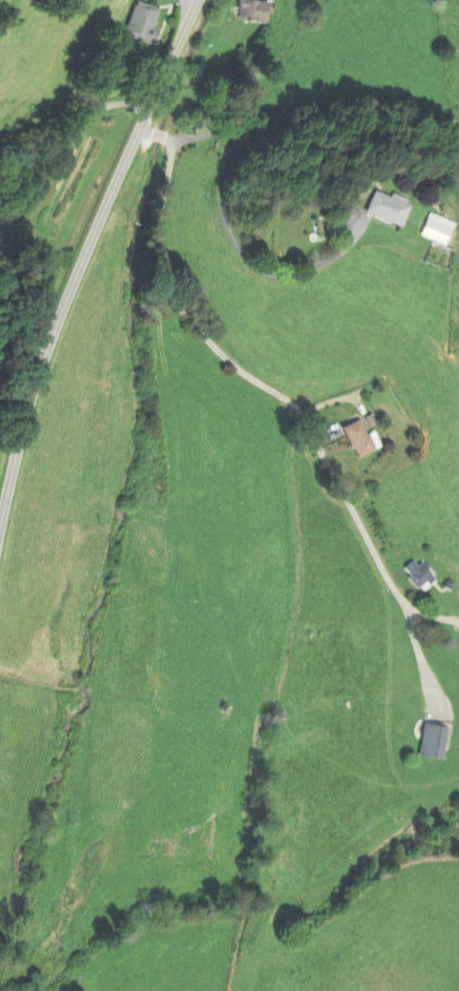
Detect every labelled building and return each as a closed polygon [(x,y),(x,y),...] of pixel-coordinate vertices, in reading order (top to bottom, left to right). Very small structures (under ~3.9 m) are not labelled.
[(271,3),(239,1),(237,21),(269,24),(271,3)] [(158,8),(134,3),(127,39),(153,45),(156,30),(154,30),(158,8)] [(401,229),(411,202),(391,195),(390,199),(373,193),(365,215),(401,229)] [(451,233),(454,225),(428,215),(419,238),(450,249),(455,235),(451,233)] [(383,449),(376,432),(367,436),(361,421),(343,429),(357,460),(383,449)] [(403,570),(421,594),(437,580),(423,563),(417,568),(413,562),(403,570)] [(417,755),(443,761),(450,729),(424,723),(417,755)]
